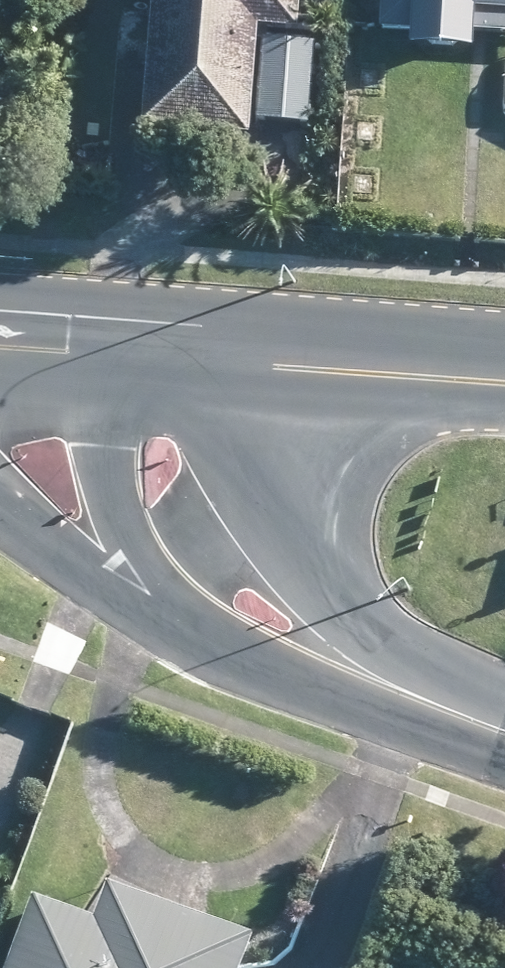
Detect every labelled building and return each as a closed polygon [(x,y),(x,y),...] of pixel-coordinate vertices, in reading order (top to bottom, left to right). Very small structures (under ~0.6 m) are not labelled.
[(256,120),(263,27),(303,29),(305,0),(159,0),(149,127),(218,131),(255,135),(256,120)] [(383,26),(419,28),(417,46),(480,50),(480,32),(504,33),(504,0),(385,0),(383,26)] [(265,37),(260,121),(313,124),(319,41),(265,37)] [(200,913),(111,882),(100,915),(38,893),(11,967),(249,967),(261,935),(200,913)]
